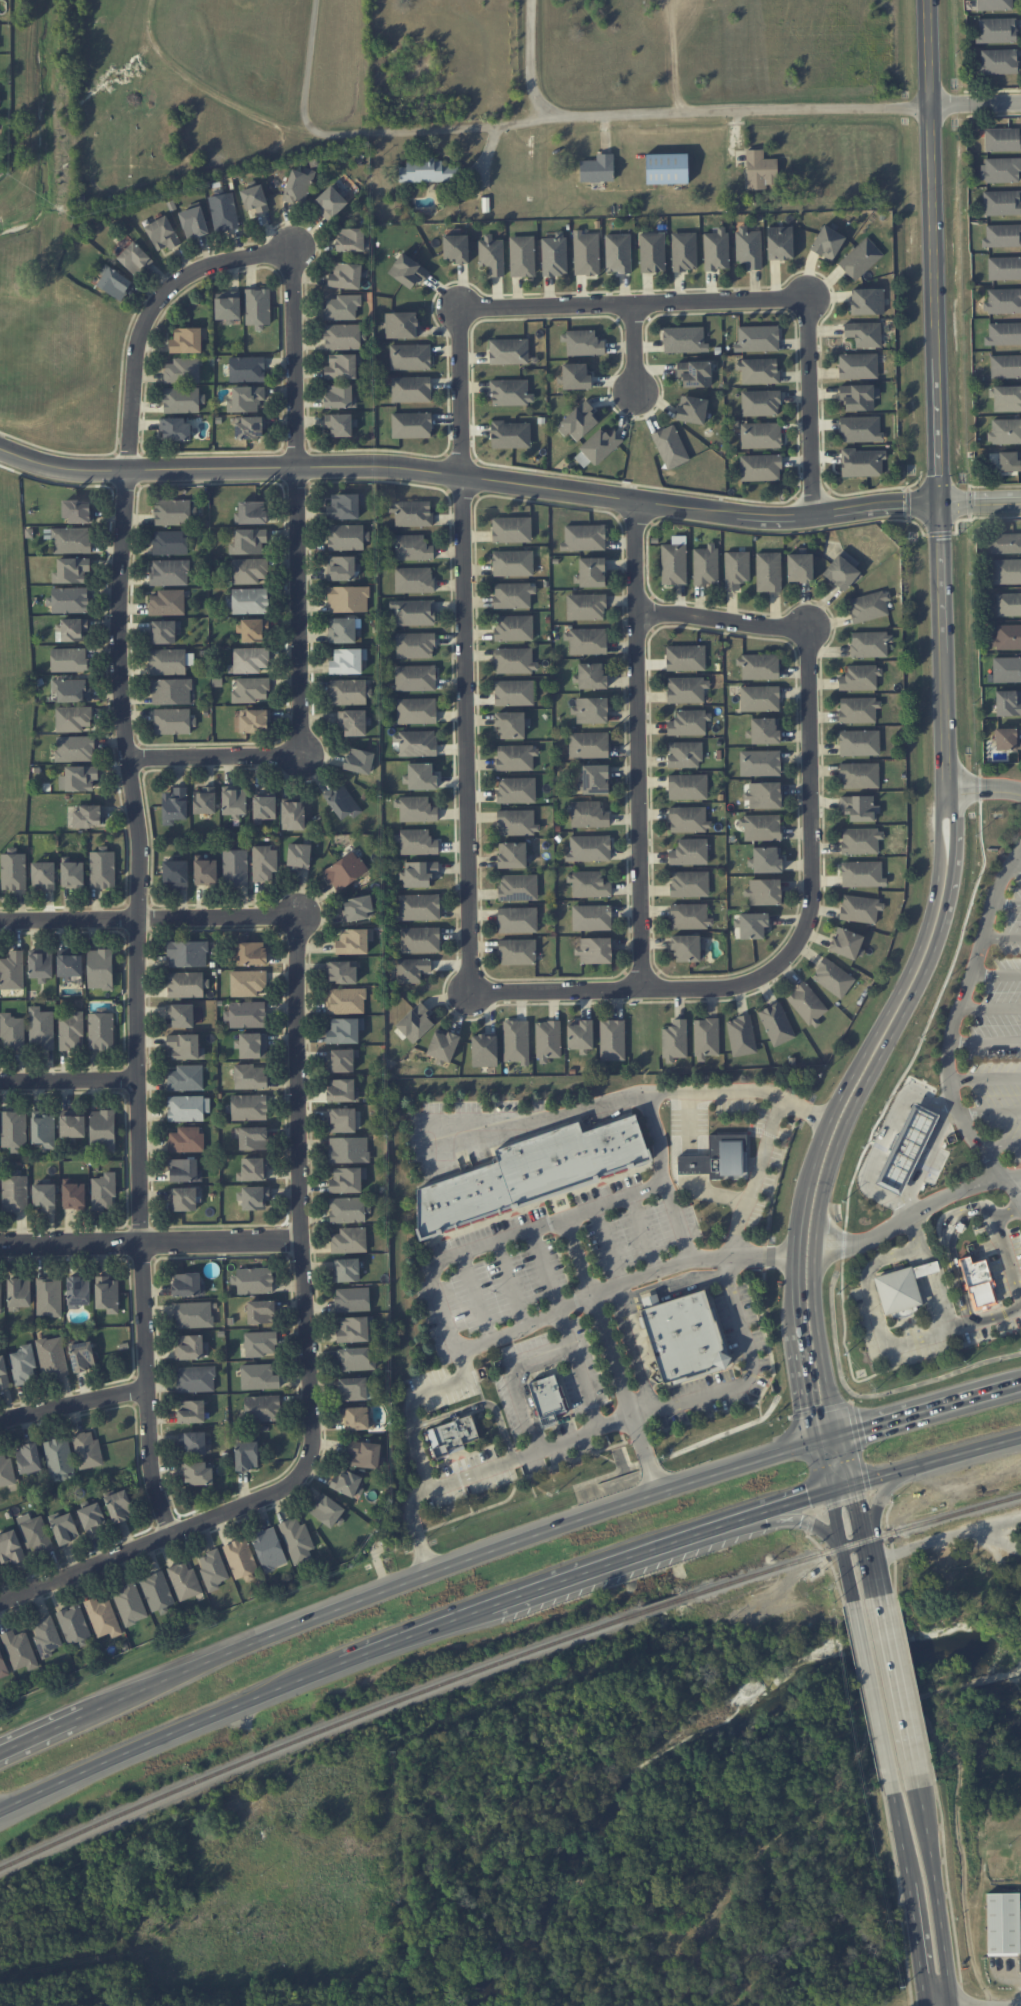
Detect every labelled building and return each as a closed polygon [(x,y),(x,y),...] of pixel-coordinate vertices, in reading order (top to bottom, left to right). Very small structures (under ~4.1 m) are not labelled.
[(977,10),(1013,10),(1013,0),(977,0),(977,10)] [(1017,42),(1016,17),(978,19),(979,43),(1017,42)] [(980,50),(980,74),(1018,73),(1018,49),(980,50)] [(985,129),(985,151),(1020,150),(1020,128),(985,129)] [(747,190),(766,189),(766,185),(778,185),(777,158),(764,159),(763,149),(746,150),(747,190)] [(596,154),(596,159),(579,160),(580,182),(614,181),(613,153),(596,154)] [(688,183),(688,153),(646,154),(646,184),(688,183)] [(1019,157),(981,158),(982,183),(1020,182),(1019,157)] [(400,182),(458,181),(458,163),(435,164),(435,161),(399,162),(400,182)] [(283,199),(304,206),(315,170),(304,167),(302,171),(292,168),(283,199)] [(349,203),(332,184),(315,199),(323,207),(320,210),(329,221),(349,203)] [(245,210),(259,208),(260,212),(268,210),(263,185),(241,189),(245,210)] [(983,191),(983,215),(1020,214),(1020,190),(983,191)] [(238,228),(234,193),(210,196),(214,231),(238,228)] [(178,211),(187,239),(209,233),(200,205),(178,211)] [(180,243),(169,215),(146,224),(157,252),(180,243)] [(810,248),(832,261),(846,237),(824,224),(810,248)] [(761,230),(747,230),(747,225),(736,226),(737,263),(747,262),(748,270),(761,269),(761,230)] [(986,225),(986,238),(982,238),(981,246),(1020,247),(1020,225),(986,225)] [(704,270),(729,269),(728,226),(717,227),(717,232),(703,233),(704,270)] [(768,259),(793,259),(793,227),(767,227),(768,259)] [(365,228),(337,228),(337,250),(364,251),(365,228)] [(575,274),(600,273),(598,233),(582,234),(582,230),(573,230),(575,274)] [(567,275),(566,232),(555,232),(555,238),(542,238),(542,275),(567,275)] [(697,270),(696,232),(672,233),(673,270),(697,270)] [(665,272),(664,233),(640,233),(641,272),(665,272)] [(480,266),(490,266),(491,277),(504,276),(503,239),(492,239),(492,234),(479,234),(480,266)] [(631,272),(630,234),(605,234),(606,272),(631,272)] [(468,235),(443,235),(444,262),(469,261),(468,235)] [(510,237),(510,277),(535,276),(534,236),(510,237)] [(838,263),(855,281),(884,254),(866,236),(838,263)] [(117,257),(137,277),(154,260),(134,240),(117,257)] [(388,275),(412,288),(416,280),(423,284),(431,269),(400,253),(388,275)] [(988,257),(988,280),(1020,279),(1020,256),(988,257)] [(362,264),(335,263),(334,273),(329,273),(328,287),(361,288),(362,264)] [(133,281),(106,264),(100,273),(103,275),(97,285),(121,301),(133,281)] [(988,289),(988,302),(983,302),(983,313),(1020,312),(1020,288),(988,289)] [(271,328),(270,289),(245,289),(246,325),(255,324),(255,328),(271,328)] [(851,315),(884,314),(884,289),(851,289),(851,315)] [(240,292),(216,292),(217,323),(241,323),(240,292)] [(338,298),(325,298),(325,320),(357,319),(356,306),(362,306),(362,294),(337,295),(338,298)] [(417,312),(385,312),(386,338),(418,337),(417,312)] [(881,322),(844,323),(844,337),(855,336),(855,347),(881,347),(881,322)] [(988,323),(989,337),(984,337),(984,345),(1020,344),(1020,322),(988,323)] [(361,324),(324,325),(325,349),(361,349),(361,324)] [(663,327),(664,352),(709,352),(709,343),(704,343),(704,326),(663,327)] [(734,352),(779,351),(779,326),(738,326),(738,343),(734,343),(734,352)] [(202,352),(202,340),(207,339),(207,327),(174,328),(174,339),(169,339),(170,353),(202,352)] [(605,340),(596,340),(596,330),(564,330),(564,341),(567,341),(567,355),(605,354),(605,340)] [(490,364),(529,364),(528,338),(489,339),(490,364)] [(391,370),(431,369),(431,344),(390,344),(391,370)] [(877,353),(838,354),(839,379),(878,378),(877,353)] [(329,354),(330,365),(325,365),(325,378),(357,378),(357,365),(363,365),(362,354),(329,354)] [(1020,378),(1020,355),(990,356),(991,378),(1020,378)] [(230,357),(230,382),(265,381),(265,356),(230,357)] [(165,383),(200,382),(200,357),(173,358),(173,363),(164,364),(165,383)] [(735,360),(736,370),(741,370),(742,384),(779,383),(778,359),(735,360)] [(711,361),(677,361),(677,377),(683,377),(683,387),(712,386),(711,361)] [(562,363),(562,376),(560,376),(560,389),(592,388),(592,374),(587,374),(587,363),(562,363)] [(431,376),(392,377),(392,402),(431,401),(431,376)] [(491,380),(491,405),(533,404),(533,393),(528,393),(528,379),(491,380)] [(325,385),(326,408),(357,407),(357,396),(353,396),(352,385),(325,385)] [(874,398),(880,398),(879,385),(839,386),(840,401),(845,401),(845,411),(874,410),(874,398)] [(265,386),(233,387),(233,400),(227,400),(227,412),(258,412),(258,400),(265,400),(265,386)] [(989,387),(989,397),(993,397),(994,411),(1020,411),(1020,386),(989,387)] [(200,412),(199,403),(205,403),(205,394),(199,394),(199,387),(163,388),(164,413),(200,412)] [(779,390),(741,391),(741,416),(780,415),(779,390)] [(708,399),(681,394),(676,420),(703,425),(708,399)] [(556,426),(565,437),(569,433),(577,441),(598,422),(590,413),(594,409),(586,400),(556,426)] [(392,413),(392,438),(432,437),(431,412),(392,413)] [(325,414),(325,428),(332,428),(332,436),(352,436),(352,426),(355,426),(355,414),(325,414)] [(264,416),(236,417),(236,438),(265,438),(264,416)] [(881,416),(840,417),(841,442),(881,441),(881,416)] [(161,419),(162,439),(191,439),(191,418),(161,419)] [(991,419),(992,432),(987,433),(988,444),(1020,443),(1020,419),(991,419)] [(530,448),(530,422),(491,422),(491,448),(530,448)] [(781,448),(781,423),(740,423),(741,448),(781,448)] [(651,434),(667,470),(690,460),(674,424),(651,434)] [(595,466),(623,440),(614,430),(609,436),(601,428),(579,449),(595,466)] [(886,449),(841,450),(842,476),(882,476),(881,459),(886,459),(886,449)] [(999,471),(1020,471),(1020,451),(999,452),(999,471)] [(740,481),(781,480),(781,455),(740,455),(740,481)] [(359,518),(359,505),(365,505),(365,494),(332,494),(332,505),(327,505),(327,519),(359,518)] [(191,499),(155,499),(155,524),(197,524),(197,506),(191,506),(191,499)] [(63,517),(69,517),(69,523),(93,522),(92,500),(63,501),(63,517)] [(266,501),(239,501),(239,512),(234,512),(235,524),(267,523),(266,501)] [(395,526),(432,526),(431,501),(389,501),(389,512),(395,512),(395,526)] [(493,542),(532,541),(531,517),(492,518),(493,542)] [(363,525),(327,525),(327,550),(364,549),(363,525)] [(605,550),(605,525),(564,526),(565,542),(560,543),(560,551),(605,550)] [(52,528),(53,553),(91,553),(90,527),(52,528)] [(267,529),(234,529),(234,543),(229,543),(229,554),(263,554),(263,542),(267,542),(267,529)] [(187,554),(187,531),(153,530),(153,554),(187,554)] [(988,554),(1020,553),(1020,533),(988,534),(988,554)] [(425,534),(391,535),(392,560),(434,559),(434,545),(425,545),(425,534)] [(662,584),(687,584),(686,535),(672,536),(672,544),(661,544),(662,584)] [(693,549),(693,584),(718,584),(717,542),(707,542),(707,548),(693,549)] [(823,573),(845,592),(861,573),(855,568),(859,563),(843,549),(823,573)] [(534,575),(533,550),(493,551),(493,576),(534,575)] [(725,590),(740,590),(739,581),(750,581),(749,551),(724,552),(725,590)] [(781,591),(780,552),(756,553),(757,592),(781,591)] [(812,553),(787,554),(788,582),(813,582),(812,553)] [(328,580),(356,580),(355,556),(328,556),(328,580)] [(90,558),(58,558),(58,571),(53,571),(52,582),(85,583),(86,571),(90,571),(90,558)] [(259,583),(259,578),(268,578),(268,558),(231,559),(232,584),(259,583)] [(580,558),(579,586),(605,587),(605,558),(580,558)] [(189,560),(151,559),(151,585),(188,585),(189,560)] [(992,559),(993,584),(1020,583),(1020,559),(992,559)] [(433,592),(433,567),(395,568),(395,593),(433,592)] [(536,583),(494,584),(494,609),(531,608),(531,594),(536,594),(536,583)] [(369,611),(368,586),(328,587),(329,612),(369,611)] [(88,587),(52,588),(52,598),(50,598),(50,613),(88,612),(88,587)] [(232,599),(230,599),(230,614),(269,613),(268,588),(232,589),(232,599)] [(185,590),(158,589),(158,595),(149,595),(149,615),(184,615),(185,590)] [(883,590),(847,599),(853,624),(889,614),(883,590)] [(996,593),(997,616),(1020,615),(1020,593),(996,593)] [(606,619),(605,594),(566,594),(567,620),(606,619)] [(390,601),(390,609),(394,608),(394,625),(435,625),(435,600),(390,601)] [(495,641),(533,640),(533,615),(495,616),(495,641)] [(356,643),(356,618),(329,617),(329,642),(356,643)] [(58,641),(85,641),(85,632),(88,632),(88,619),(58,618),(58,641)] [(268,619),(238,619),(238,633),(242,632),(242,642),(268,642),(268,619)] [(176,620),(150,621),(151,643),(176,643),(176,620)] [(996,625),(996,638),(992,638),(992,649),(1020,649),(1020,624),(996,625)] [(570,654),(607,654),(606,629),(563,630),(564,641),(569,640),(570,654)] [(851,657),(887,656),(887,642),(892,642),(892,632),(851,633),(851,657)] [(434,633),(396,633),(396,658),(435,657),(434,633)] [(705,670),(705,645),(666,646),(667,671),(705,670)] [(269,647),(231,648),(232,673),(260,673),(260,667),(269,667),(269,647)] [(496,673),(538,672),(538,661),(532,662),(532,647),(495,648),(496,673)] [(52,671),(88,671),(88,648),(52,648),(52,671)] [(150,675),(186,674),(185,649),(149,649),(150,675)] [(329,674),(362,673),(362,659),(367,659),(367,649),(334,649),(334,660),(329,660),(329,674)] [(778,654),(740,655),(740,679),(779,679),(778,654)] [(993,657),(993,682),(1020,681),(1020,657),(993,657)] [(608,688),(608,675),(606,675),(605,663),(578,663),(578,689),(608,688)] [(396,691),(436,690),(436,665),(395,666),(396,691)] [(839,690),(876,690),(876,665),(847,665),(848,675),(839,675),(839,690)] [(667,677),(667,702),(704,703),(704,688),(709,688),(709,678),(667,677)] [(192,704),(191,678),(152,679),(152,704),(192,704)] [(269,678),(237,678),(237,691),(232,691),(232,703),(257,702),(257,699),(269,699),(269,678)] [(329,680),(330,705),(366,704),(366,679),(329,680)] [(495,681),(495,705),(534,705),(533,680),(495,681)] [(740,687),(740,711),(780,710),(779,686),(740,687)] [(996,716),(1020,715),(1020,690),(995,691),(996,716)] [(608,722),(608,697),(576,698),(576,706),(570,706),(571,714),(576,714),(576,723),(608,722)] [(398,724),(436,723),(436,698),(397,699),(398,724)] [(839,698),(840,723),(876,722),(876,708),(881,708),(881,698),(839,698)] [(56,732),(82,731),(82,726),(92,726),(92,706),(56,707),(56,732)] [(190,708),(154,709),(155,734),(194,733),(193,717),(190,717),(190,708)] [(269,710),(240,710),(240,716),(234,717),(235,732),(269,732),(269,710)] [(338,711),(339,736),(368,735),(368,718),(366,718),(366,710),(338,711)] [(705,734),(705,718),(706,718),(706,710),(677,710),(677,720),(667,720),(668,735),(705,734)] [(500,738),(525,738),(525,724),(525,712),(495,713),(496,727),(500,726),(500,738)] [(779,718),(751,718),(751,730),(748,730),(748,744),(780,743),(779,718)] [(995,728),(996,749),(1020,749),(1019,728),(995,728)] [(880,755),(879,730),(839,731),(840,756),(880,755)] [(436,756),(436,731),(392,732),(393,742),(399,741),(399,756),(436,756)] [(609,757),(608,732),(569,733),(569,758),(609,757)] [(56,737),(57,762),(94,761),(94,736),(56,737)] [(701,742),(669,742),(669,767),(701,767),(701,742)] [(370,775),(375,753),(349,746),(343,768),(370,775)] [(535,770),(535,746),(496,746),(497,771),(535,770)] [(740,776),(781,775),(780,750),(740,751),(740,776)] [(433,763),(408,763),(408,789),(438,789),(438,774),(433,774),(433,763)] [(879,788),(878,763),(841,764),(842,789),(879,788)] [(583,794),(609,794),(609,765),(583,765),(583,794)] [(99,766),(66,766),(66,791),(93,791),(93,780),(99,780),(99,766)] [(668,800),(708,799),(708,774),(668,775),(668,800)] [(535,802),(535,777),(498,778),(498,803),(535,802)] [(749,808),(781,808),(781,783),(747,783),(747,799),(749,799),(749,808)] [(341,820),(350,814),(353,818),(363,811),(343,784),(334,791),(332,787),(322,794),(341,820)] [(246,814),(246,785),(222,786),(222,814),(246,814)] [(187,786),(173,787),(173,792),(162,792),(163,825),(174,825),(174,820),(188,819),(187,786)] [(216,813),(216,787),(193,788),(194,813),(216,813)] [(276,819),(276,794),(254,794),(253,825),(262,825),(262,819),(276,819)] [(873,796),(841,796),(841,814),(850,814),(850,821),(879,821),(879,805),(873,805),(873,796)] [(400,821),(438,821),(438,806),(429,807),(429,797),(394,797),(394,808),(400,808),(400,821)] [(304,801),(281,802),(282,830),(304,830),(304,801)] [(600,802),(571,802),(571,827),(610,826),(610,810),(600,811),(600,802)] [(68,827),(105,826),(105,805),(68,805),(68,827)] [(706,807),(669,807),(669,831),(712,831),(712,820),(706,820),(706,807)] [(497,810),(498,835),(540,834),(540,824),(534,824),(534,810),(497,810)] [(781,840),(780,815),(738,815),(738,826),(744,826),(745,840),(781,840)] [(884,839),(884,829),(841,829),(842,854),(878,853),(878,839),(884,839)] [(429,830),(395,830),(395,843),(400,842),(400,854),(439,854),(439,838),(429,838),(429,830)] [(570,853),(565,853),(565,861),(611,861),(610,835),(570,836),(570,853)] [(669,865),(708,864),(707,838),(677,839),(677,850),(669,850),(669,865)] [(527,868),(526,842),(498,843),(498,868),(527,868)] [(288,868),(310,869),(311,844),(288,843),(288,868)] [(253,881),(272,881),(272,871),(278,871),(277,846),(252,847),(253,881)] [(754,873),(782,872),(781,847),(753,847),(754,873)] [(224,886),(248,886),(247,849),(223,850),(224,886)] [(368,872),(356,850),(323,870),(335,892),(368,872)] [(90,851),(90,887),(115,887),(115,851),(90,851)] [(26,854),(1,854),(2,889),(27,889),(26,854)] [(163,861),(164,888),(188,887),(188,860),(163,861)] [(439,861),(405,862),(405,872),(401,872),(402,887),(431,887),(431,875),(439,875),(439,861)] [(842,887),(886,886),(886,878),(881,878),(881,861),(842,862),(842,887)] [(32,886),(41,886),(41,889),(55,889),(55,862),(32,862),(32,886)] [(612,881),(602,881),(602,871),(567,872),(567,882),(573,882),(573,897),(612,896),(612,881)] [(671,872),(671,897),(709,896),(709,871),(671,872)] [(499,875),(499,900),(538,900),(537,874),(499,875)] [(750,905),(781,905),(780,879),(749,879),(749,889),(744,889),(744,896),(750,896),(750,905)] [(398,895),(399,920),(440,919),(439,894),(398,895)] [(374,918),(371,895),(342,900),(345,922),(374,918)] [(876,923),(877,910),(883,911),(884,899),(842,895),(840,920),(876,923)] [(713,928),(713,918),(708,918),(708,904),(671,904),(671,928),(713,928)] [(573,930),(612,930),(611,905),(572,905),(573,930)] [(498,933),(538,932),(537,907),(498,908),(498,933)] [(739,913),(740,939),(764,939),(764,927),(769,926),(769,913),(739,913)] [(828,950),(858,961),(863,948),(860,947),(864,936),(837,926),(828,950)] [(400,927),(401,952),(440,952),(440,927),(400,927)] [(368,953),(368,940),(373,940),(373,929),(336,929),(336,954),(368,953)] [(670,936),(671,949),(676,949),(676,962),(703,961),(702,935),(670,936)] [(580,963),(612,963),(611,937),(578,938),(578,954),(580,954),(580,963)] [(536,939),(499,940),(500,964),(536,964),(536,939)] [(168,967),(208,966),(208,941),(168,941),(168,967)] [(238,943),(239,965),(267,964),(266,941),(238,943)] [(58,976),(83,977),(83,949),(58,949),(58,976)] [(113,989),(113,949),(88,949),(88,989),(113,989)] [(24,989),(23,950),(10,950),(11,957),(0,957),(0,978),(0,989),(24,989)] [(53,978),(52,950),(29,951),(30,979),(53,978)] [(810,977),(841,999),(856,979),(825,957),(810,977)] [(431,958),(396,959),(397,983),(421,983),(420,972),(431,972),(431,958)] [(357,983),(357,961),(328,961),(328,983),(357,983)] [(266,970),(230,971),(230,997),(257,996),(257,991),(267,991),(266,970)] [(168,997),(203,997),(203,971),(167,973),(168,997)] [(829,1011),(805,982),(786,997),(810,1026),(829,1011)] [(327,1014),(365,1013),(365,988),(326,989),(327,1014)] [(266,1027),(265,1001),(229,1002),(230,1028),(266,1027)] [(773,1047),(796,1037),(780,1001),(757,1011),(773,1047)] [(396,1025),(413,1043),(434,1024),(427,1017),(432,1013),(421,1002),(396,1025)] [(194,1027),(194,1004),(166,1005),(166,1018),(172,1018),(173,1028),(194,1027)] [(54,1011),(41,1011),(41,1006),(30,1006),(29,1049),(54,1049),(54,1011)] [(83,1011),(69,1011),(69,1019),(60,1018),(59,1050),(71,1050),(71,1047),(82,1047),(83,1011)] [(25,1018),(12,1017),(12,1013),(1,1012),(0,1050),(24,1050),(25,1018)] [(114,1013),(89,1013),(88,1049),(113,1049),(114,1013)] [(757,1052),(750,1015),(726,1019),(733,1057),(757,1052)] [(359,1043),(359,1029),(364,1029),(364,1018),(331,1018),(331,1029),(326,1029),(327,1043),(359,1043)] [(662,1059),(672,1059),(672,1057),(687,1057),(686,1018),(673,1019),(673,1027),(661,1028),(662,1059)] [(719,1055),(718,1018),(694,1019),(695,1061),(706,1061),(706,1055),(719,1055)] [(528,1020),(503,1021),(504,1061),(521,1061),(521,1066),(529,1066),(528,1020)] [(625,1060),(625,1020),(600,1020),(600,1060),(625,1060)] [(560,1021),(536,1021),(537,1063),(547,1063),(546,1058),(561,1057),(560,1021)] [(568,1021),(567,1050),(593,1051),(593,1021),(568,1021)] [(452,1062),(459,1035),(435,1028),(427,1055),(452,1062)] [(240,1058),(267,1058),(267,1032),(237,1033),(237,1049),(240,1049),(240,1058)] [(199,1034),(167,1034),(167,1048),(172,1048),(172,1059),(205,1058),(205,1047),(199,1047),(199,1034)] [(497,1066),(497,1035),(472,1034),(472,1066),(497,1066)] [(330,1072),(354,1072),(354,1049),(329,1049),(330,1072)] [(234,1065),(235,1089),(267,1088),(266,1067),(255,1068),(254,1064),(234,1065)] [(168,1090),(203,1090),(203,1065),(177,1065),(177,1071),(167,1071),(168,1090)] [(359,1101),(359,1090),(354,1090),(354,1079),(327,1079),(328,1101),(359,1101)] [(889,1183),(902,1187),(930,1094),(917,1090),(889,1183)] [(231,1120),(267,1120),(267,1094),(231,1095),(231,1104),(225,1104),(225,1113),(231,1113),(231,1120)] [(168,1121),(204,1121),(204,1112),(210,1112),(210,1096),(168,1096),(168,1121)] [(329,1132),(356,1132),(356,1108),(328,1108),(329,1132)] [(61,1140),(75,1139),(75,1137),(85,1137),(85,1109),(60,1110),(61,1140)] [(32,1143),(43,1143),(43,1148),(55,1148),(55,1115),(46,1115),(46,1110),(32,1110),(32,1143)] [(115,1150),(115,1110),(90,1110),(90,1150),(115,1150)] [(27,1146),(26,1111),(1,1111),(1,1147),(27,1146)] [(613,1121),(633,1115),(647,1159),(628,1165),(613,1121)] [(593,1177),(567,1186),(548,1129),(574,1121),(578,1133),(593,1177)] [(613,1121),(597,1127),(612,1171),(628,1165),(613,1121)] [(169,1151),(203,1152),(203,1127),(178,1126),(178,1132),(169,1132),(169,1151)] [(240,1150),(269,1149),(268,1126),(235,1128),(236,1139),(239,1139),(240,1150)] [(593,1177),(612,1171),(597,1127),(578,1133),(593,1177)] [(548,1129),(525,1137),(544,1193),(567,1186),(548,1129)] [(368,1137),(329,1137),(329,1162),(369,1162),(368,1137)] [(525,1137),(493,1148),(497,1159),(512,1204),(544,1193),(525,1137)] [(739,1139),(740,1174),(716,1174),(716,1139),(739,1139)] [(267,1180),(268,1158),(242,1157),(242,1172),(236,1172),(236,1180),(267,1180)] [(170,1181),(202,1181),(202,1169),(198,1169),(197,1158),(169,1159),(170,1181)] [(512,1204),(494,1210),(479,1165),(497,1159),(512,1204)] [(479,1165),(463,1170),(478,1215),(494,1210),(479,1165)] [(329,1193),(362,1192),(362,1179),(367,1179),(367,1167),(334,1167),(334,1179),(329,1179),(329,1193)] [(463,1170),(449,1175),(465,1220),(478,1215),(463,1170)] [(2,1210),(27,1210),(28,1176),(18,1176),(18,1171),(3,1171),(2,1210)] [(115,1171),(103,1172),(103,1177),(91,1178),(92,1210),(115,1209),(115,1171)] [(449,1175),(437,1179),(452,1224),(465,1220),(449,1175)] [(425,1183),(437,1179),(452,1224),(440,1228),(425,1183)] [(86,1183),(63,1183),(63,1208),(85,1209),(86,1183)] [(425,1183),(416,1186),(416,1226),(419,1235),(440,1228),(425,1183)] [(56,1184),(33,1184),(33,1205),(43,1205),(43,1211),(56,1211),(56,1184)] [(269,1187),(237,1188),(237,1200),(242,1200),(243,1210),(266,1209),(266,1200),(270,1200),(269,1187)] [(365,1197),(329,1198),(330,1223),(365,1222),(365,1197)] [(331,1233),(332,1253),(367,1252),(366,1227),(340,1228),(340,1233),(331,1233)] [(955,1259),(971,1312),(1000,1306),(983,1250),(955,1259)] [(360,1281),(359,1258),(335,1259),(336,1282),(360,1281)] [(908,1266),(920,1303),(883,1312),(874,1276),(908,1266)] [(273,1293),(273,1268),(236,1268),(237,1275),(230,1275),(231,1285),(237,1285),(237,1293),(273,1293)] [(173,1273),(173,1296),(202,1295),(201,1273),(173,1273)] [(68,1308),(80,1308),(80,1305),(91,1304),(90,1276),(68,1276),(68,1308)] [(95,1308),(107,1309),(107,1314),(118,1314),(119,1280),(110,1280),(110,1276),(96,1276),(95,1308)] [(9,1311),(21,1311),(20,1307),(32,1306),(31,1277),(8,1278),(9,1311)] [(36,1277),(37,1316),(62,1316),(61,1277),(36,1277)] [(370,1310),(370,1287),(335,1289),(335,1312),(370,1310)] [(638,1309),(707,1288),(730,1361),(661,1383),(638,1309)] [(248,1324),(276,1323),(275,1300),(248,1301),(248,1324)] [(212,1302),(174,1303),(175,1327),(213,1327),(212,1302)] [(336,1329),(337,1342),(369,1341),(369,1328),(374,1328),(373,1316),(340,1317),(341,1329),(336,1329)] [(277,1331),(244,1332),(245,1357),(265,1357),(265,1353),(277,1353),(277,1331)] [(176,1359),(204,1359),(204,1350),(206,1350),(206,1335),(176,1335),(176,1359)] [(69,1373),(61,1336),(36,1341),(43,1378),(69,1373)] [(75,1372),(96,1368),(91,1339),(69,1343),(75,1372)] [(10,1353),(15,1385),(38,1381),(31,1343),(20,1345),(21,1351),(10,1353)] [(376,1358),(370,1358),(370,1347),(339,1348),(340,1371),(376,1370),(376,1358)] [(10,1385),(4,1355),(0,1355),(0,1387),(10,1385)] [(280,1388),(280,1374),(273,1375),(273,1364),(241,1365),(241,1389),(280,1388)] [(215,1391),(215,1366),(177,1367),(178,1392),(215,1391)] [(541,1377),(551,1373),(564,1410),(552,1414),(541,1377)] [(367,1377),(339,1378),(339,1400),(368,1400),(367,1377)] [(526,1382),(541,1377),(552,1414),(553,1417),(554,1420),(541,1425),(526,1382)] [(244,1396),(245,1421),(281,1420),(280,1395),(244,1396)] [(205,1422),(205,1400),(178,1401),(178,1423),(205,1422)] [(344,1430),(375,1429),(374,1420),(369,1420),(368,1406),(343,1407),(344,1430)] [(424,1431),(469,1415),(478,1439),(445,1451),(446,1455),(434,1459),(424,1431)] [(100,1439),(93,1439),(92,1431),(74,1433),(78,1469),(103,1466),(100,1439)] [(206,1432),(179,1432),(179,1454),(207,1453),(206,1432)] [(60,1478),(75,1476),(68,1437),(43,1441),(49,1477),(59,1475),(60,1478)] [(258,1441),(236,1442),(236,1469),(258,1469),(258,1441)] [(379,1468),(381,1443),(348,1441),(348,1457),(351,1458),(350,1466),(379,1468)] [(43,1469),(37,1442),(15,1447),(21,1474),(43,1469)] [(6,1458),(4,1449),(0,1450),(0,1487),(17,1483),(11,1457),(6,1458)] [(213,1468),(206,1468),(206,1463),(182,1462),(182,1484),(213,1485),(213,1468)] [(335,1474),(329,1487),(354,1497),(362,1476),(342,1468),(338,1476),(335,1474)] [(134,1517),(127,1490),(106,1496),(112,1522),(134,1517)] [(331,1528),(345,1509),(323,1493),(309,1512),(331,1528)] [(78,1509),(86,1533),(107,1526),(100,1502),(78,1509)] [(59,1515),(59,1513),(50,1515),(57,1544),(79,1539),(73,1512),(59,1515)] [(54,1548),(42,1514),(25,1520),(24,1516),(18,1519),(32,1557),(54,1548)] [(294,1566),(313,1559),(309,1550),(315,1548),(305,1523),(300,1524),(297,1516),(279,1523),(294,1566)] [(265,1572),(288,1564),(274,1526),(251,1534),(265,1572)] [(15,1529),(0,1534),(0,1557),(2,1563),(12,1559),(14,1564),(27,1559),(15,1529)] [(223,1545),(237,1583),(260,1574),(246,1537),(223,1545)] [(208,1589),(231,1581),(218,1548),(196,1556),(208,1589)] [(189,1559),(167,1568),(180,1601),(202,1593),(189,1559)] [(152,1612),(159,1609),(161,1615),(169,1611),(167,1606),(175,1603),(163,1571),(140,1579),(152,1612)] [(148,1617),(135,1582),(112,1590),(125,1626),(148,1617)] [(109,1599),(99,1603),(96,1596),(83,1601),(98,1638),(110,1633),(112,1638),(123,1633),(109,1599)] [(91,1640),(81,1604),(58,1611),(66,1644),(77,1641),(78,1644),(91,1640)] [(63,1645),(51,1614),(29,1623),(43,1659),(54,1655),(52,1650),(63,1645)] [(26,1631),(15,1635),(13,1629),(0,1634),(14,1671),(26,1666),(28,1670),(39,1666),(26,1631)] [(0,1649),(0,1678),(10,1674),(0,1649)] [(987,1955),(1020,1955),(1019,1893),(987,1893),(987,1955)]
